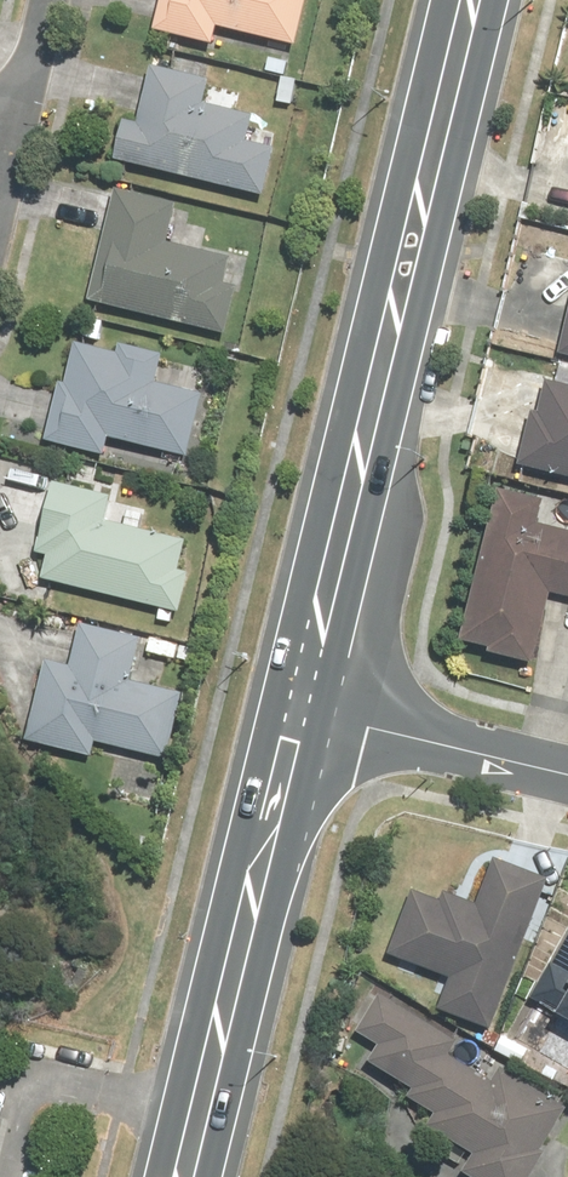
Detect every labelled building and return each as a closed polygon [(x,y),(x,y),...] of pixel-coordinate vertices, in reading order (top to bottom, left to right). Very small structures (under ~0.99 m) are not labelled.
[(161,31),(220,44),(224,27),(304,46),(314,0),(169,0),(161,31)] [(132,120),(122,160),(270,196),(281,148),(254,142),(261,116),(212,104),(218,80),(159,65),(145,123),(132,120)] [(123,188),(96,302),(231,334),(242,287),(231,284),(238,257),(176,243),(185,203),(123,188)] [(556,355),(567,358),(567,307),(556,355)] [(117,438),(194,457),(210,394),(163,383),(170,355),(126,344),(124,353),(84,343),(74,382),(69,381),(54,440),(112,455),(117,438)] [(512,471),(567,484),(567,388),(542,382),(533,421),(524,419),(512,471)] [(55,556),(49,579),(186,612),(196,573),(186,570),(193,540),(113,521),(119,496),(62,482),(44,553),(55,556)] [(495,493),(457,646),(483,653),(481,662),(526,674),(545,599),(567,605),(567,537),(532,528),(538,504),(495,493)] [(103,743),(172,760),(189,693),(139,681),(149,638),(88,623),(77,666),(54,660),(34,741),(99,757),(103,743)] [(497,1029),(553,872),(501,854),(485,900),(449,887),(444,901),(418,892),(395,954),(457,976),(444,1011),(497,1029)] [(558,963),(541,992),(563,1004),(539,1046),(567,1063),(567,968),(558,963)] [(391,988),(376,1011),(366,1026),(384,1039),(374,1054),(420,1085),(412,1097),(484,1145),(467,1169),(479,1176),(535,1176),(551,1152),(546,1148),(567,1116),(567,1107),(508,1067),(500,1079),(457,1050),(465,1037),(391,988)]
